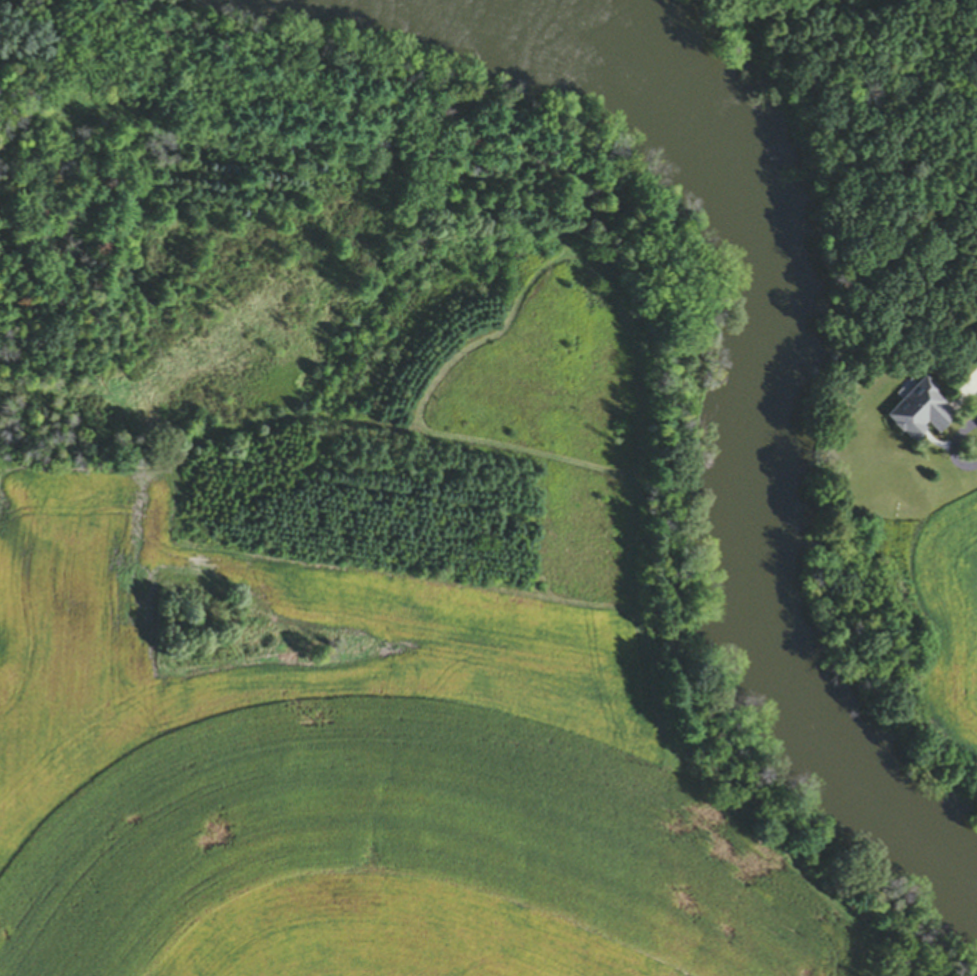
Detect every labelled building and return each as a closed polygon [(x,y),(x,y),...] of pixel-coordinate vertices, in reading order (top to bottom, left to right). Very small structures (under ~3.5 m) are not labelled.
[(916,446),(932,428),(940,436),(957,418),(936,399),(942,392),(926,378),(887,419),(916,446)]
